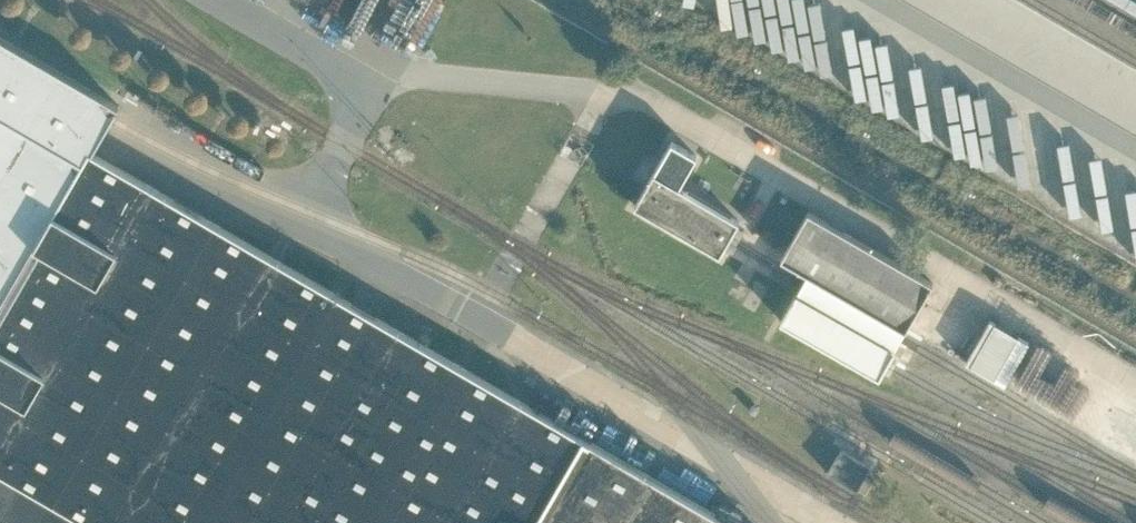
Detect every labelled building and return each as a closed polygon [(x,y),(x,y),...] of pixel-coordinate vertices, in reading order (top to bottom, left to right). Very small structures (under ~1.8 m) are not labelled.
[(809,30),(820,77),(960,160),(971,157),(969,148),(975,146),(957,135),(954,125),(961,113),(952,115),(949,101),(955,100),(945,95),(942,100),(928,103),(924,85),(927,80),(921,76),(915,50),(901,53),(897,35),(877,39),(852,24),(854,33),(818,12),(816,6),(797,10),(792,20),(809,30)] [(93,158),(103,142),(116,121),(131,96),(0,20),(0,105),(93,158)] [(93,158),(0,105),(0,309),(93,158)] [(675,171),(691,144),(667,130),(651,157),(675,171)] [(618,177),(634,148),(607,133),(591,162),(618,177)] [(593,430),(103,142),(93,158),(0,309),(0,522),(541,522),(593,430)] [(728,220),(643,171),(623,206),(708,254),(728,220)] [(934,287),(817,218),(792,260),(817,275),(788,324),(880,378),(887,365),(904,338),(934,287)] [(1032,336),(991,313),(965,360),(1006,383),(1032,336)] [(541,522),(752,522),(593,430),(541,522)]
